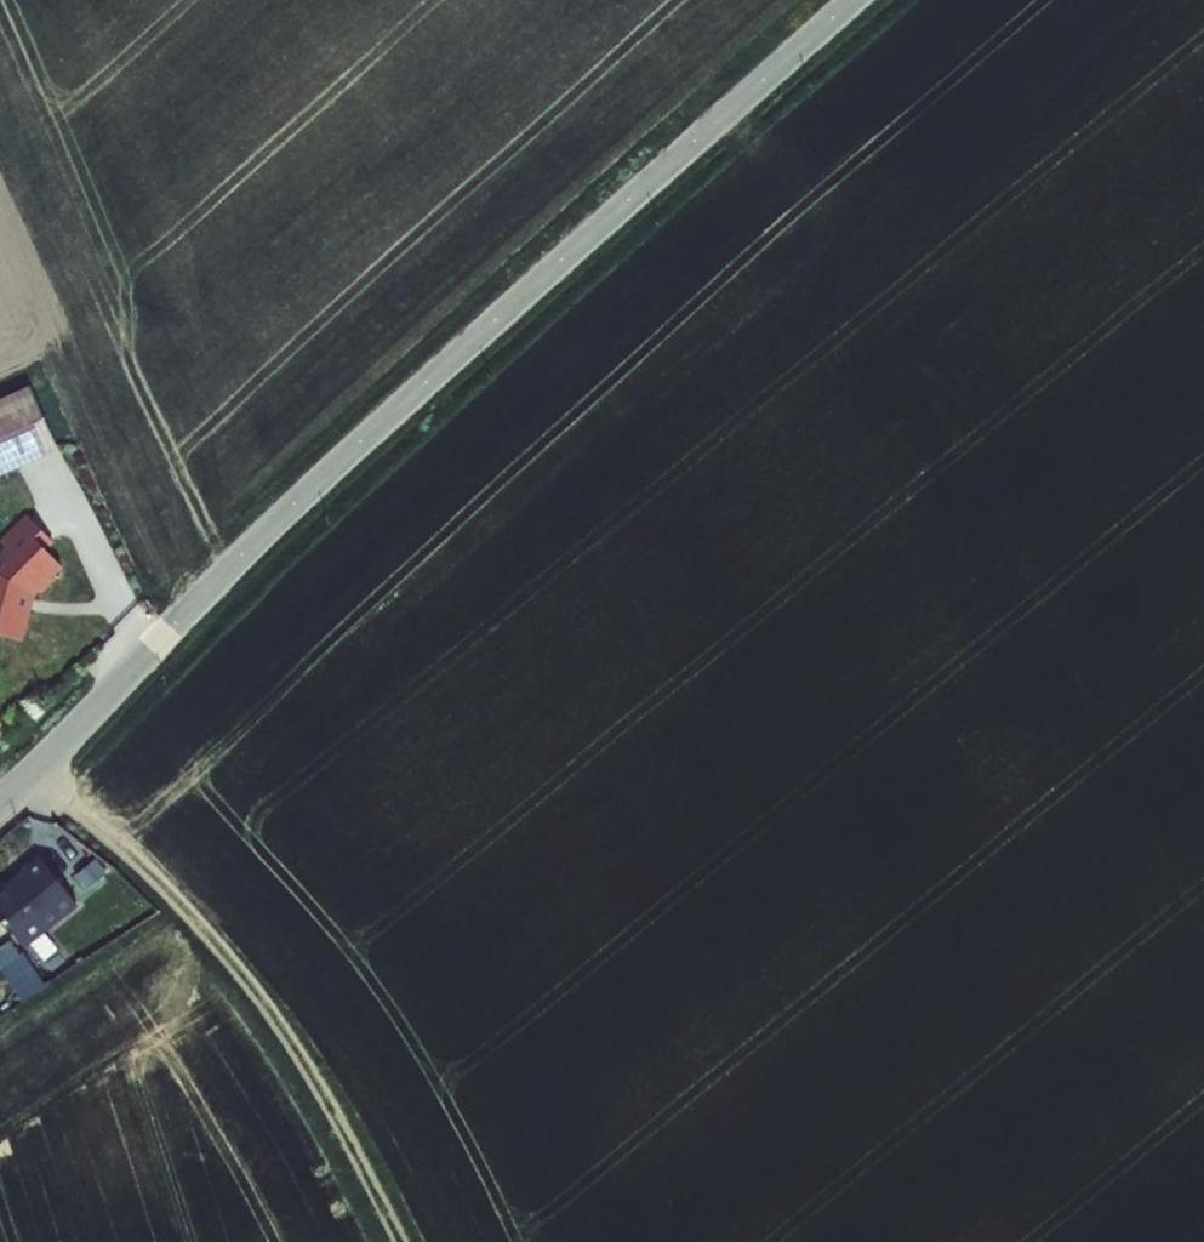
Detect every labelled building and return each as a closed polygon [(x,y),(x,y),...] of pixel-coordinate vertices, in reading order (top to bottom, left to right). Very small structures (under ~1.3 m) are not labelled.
[(0,402),(0,474),(56,448),(30,389),(0,402)] [(19,639),(32,593),(36,589),(40,592),(55,578),(51,574),(61,565),(44,547),(52,539),(27,514),(0,541),(7,548),(0,554),(0,634),(19,639)] [(0,892),(0,916),(28,950),(80,907),(40,859),(0,892)] [(0,949),(0,971),(24,1001),(46,984),(11,940),(0,949)]
